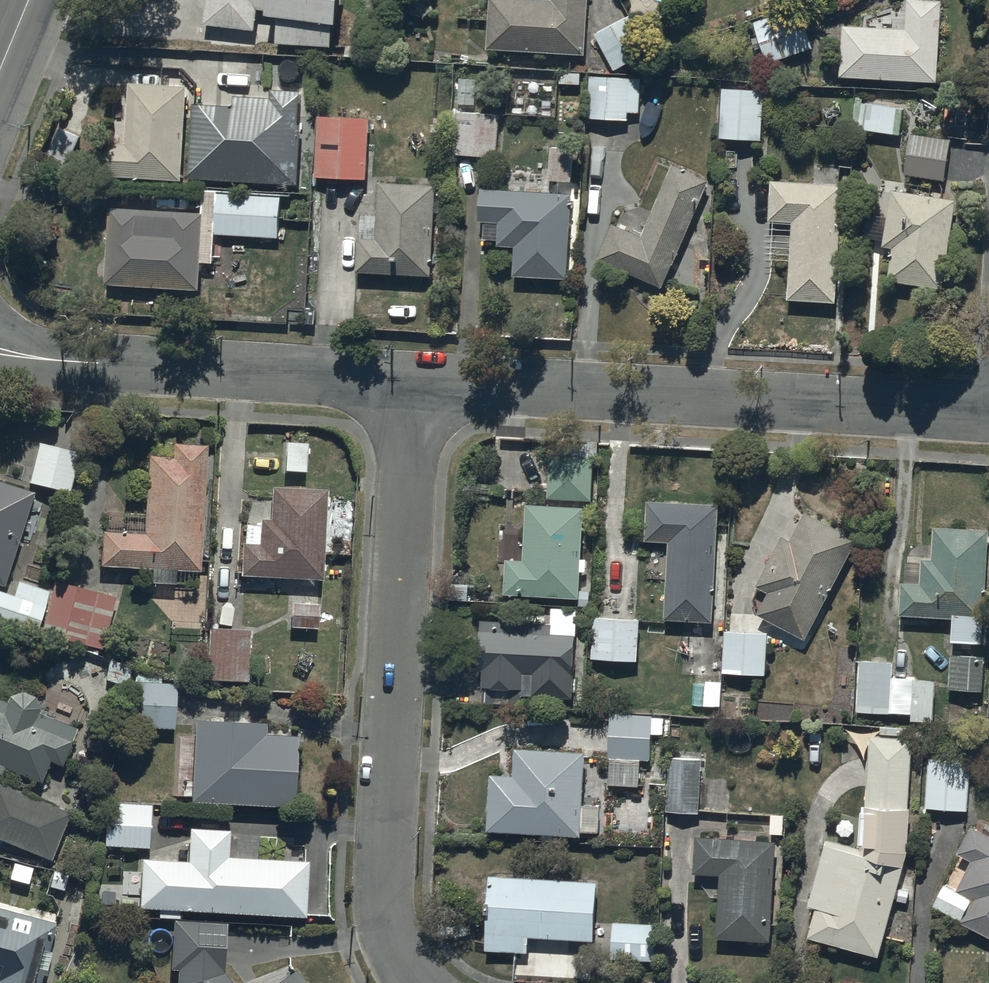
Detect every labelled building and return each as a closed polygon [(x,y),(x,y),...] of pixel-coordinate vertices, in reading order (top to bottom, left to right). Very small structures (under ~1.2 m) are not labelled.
[(205,20),(255,26),(257,5),(280,8),(276,38),(300,41),(299,48),(331,52),(337,0),(207,0),(205,20)] [(487,43),(584,49),(587,0),(490,0),(487,43)] [(843,22),(841,72),(939,78),(943,0),(908,0),(907,23),(843,22)] [(799,3),(753,18),(766,59),(813,44),(799,3)] [(649,50),(629,13),(595,31),(615,69),(649,50)] [(641,73),(589,72),(589,114),(628,115),(628,110),(640,111),(641,73)] [(100,137),(98,173),(179,179),(185,82),(131,78),(127,138),(100,137)] [(764,85),(721,83),(719,133),(763,135),(764,85)] [(196,97),(191,170),(295,177),(301,89),(270,87),(269,94),(234,92),(234,100),(196,97)] [(905,106),(857,95),(852,121),(899,132),(905,106)] [(457,107),(454,151),(498,154),(501,111),(457,107)] [(317,111),(314,172),(367,175),(371,115),(317,111)] [(81,132),(59,122),(42,163),(64,172),(81,132)] [(911,132),(906,171),(946,176),(951,136),(911,132)] [(550,143),(549,177),(572,177),(572,143),(550,143)] [(614,217),(597,255),(663,284),(711,178),(673,161),(642,230),(614,217)] [(362,210),(360,233),(359,233),(356,266),(432,271),(437,179),(381,175),(378,211),(362,210)] [(845,179),(771,176),(770,218),(792,219),(789,297),(840,299),(845,179)] [(204,185),(203,208),(110,201),(106,277),(201,285),(202,258),(213,259),(214,231),(279,233),(280,188),(215,185),(204,185)] [(484,217),(484,235),(500,235),(500,243),(514,243),(514,272),(568,273),(570,188),(481,186),(480,217),(484,217)] [(894,187),(891,215),(866,212),(864,234),(883,236),(882,244),(890,245),(887,279),(947,286),(957,194),(894,187)] [(80,451),(39,442),(30,483),(71,492),(80,451)] [(307,443),(286,443),(285,471),(307,472),(307,443)] [(102,531),(101,565),(201,571),(208,446),(173,444),(172,456),(149,455),(144,533),(102,531)] [(592,460),(547,457),(545,500),(590,502),(592,460)] [(0,480),(0,585),(6,587),(37,492),(0,480)] [(261,519),(261,524),(246,523),(245,543),(243,543),(241,576),(324,580),(328,487),(272,485),(271,519),(261,519)] [(718,503),(646,500),(644,541),(665,542),(661,619),(713,621),(718,503)] [(581,508),(524,505),(521,561),(506,561),(504,595),(576,599),(581,508)] [(766,592),(754,615),(803,642),(858,542),(804,513),(789,540),(783,536),(756,586),(766,592)] [(899,583),(898,616),(950,618),(949,642),(983,644),(988,531),(934,529),(933,562),(920,561),(919,584),(899,583)] [(35,633),(50,590),(20,580),(15,595),(0,590),(0,621),(35,633)] [(56,581),(43,633),(103,648),(116,596),(56,581)] [(292,601),(290,627),(318,629),(320,603),(292,601)] [(548,621),(480,619),(478,670),(483,670),(482,689),(521,690),(521,696),(573,698),(576,609),(549,608),(548,621)] [(639,621),(592,618),(590,659),(636,662),(639,621)] [(210,628),(207,679),(249,681),(251,630),(210,628)] [(724,631),(722,674),(765,676),(767,633),(724,631)] [(949,656),(948,691),(982,692),(983,657),(949,656)] [(857,662),(856,713),(912,715),(911,720),(933,721),(934,681),(895,680),(896,663),(857,662)] [(134,680),(132,725),(175,729),(178,684),(134,680)] [(704,684),(694,683),(693,706),(721,708),(722,683),(704,682),(704,684)] [(40,786),(50,761),(62,766),(79,727),(41,711),(34,695),(24,691),(9,693),(7,700),(0,697),(0,769),(40,786)] [(663,719),(651,719),(651,716),(610,715),(607,788),(640,789),(641,761),(650,761),(650,737),(663,737),(663,719)] [(266,723),(194,720),(191,800),(297,804),(299,734),(266,733),(266,723)] [(814,908),(806,939),(878,959),(907,856),(912,739),(869,737),(864,851),(826,840),(808,906),(814,908)] [(581,837),(582,832),(596,833),(598,807),(583,806),(586,753),(516,749),(514,776),(488,774),(485,832),(581,837)] [(701,760),(667,759),(665,813),(698,814),(701,760)] [(968,761),(926,760),(925,809),(967,810),(968,761)] [(52,860),(71,814),(0,785),(0,839),(52,860)] [(107,801),(104,845),(151,849),(154,805),(107,801)] [(140,907),(160,908),(159,918),(181,919),(181,909),(308,916),(311,861),(229,857),(230,830),(191,827),(189,861),(142,858),(140,907)] [(930,908),(988,941),(988,840),(968,829),(955,855),(969,862),(955,892),(942,884),(930,908)] [(776,842),(695,838),(693,877),(719,878),(715,940),(771,942),(776,842)] [(596,881),(487,876),(483,952),(526,954),(527,939),(593,942),(596,881)] [(0,903),(0,982),(41,982),(57,917),(0,903)] [(172,969),(179,969),(178,982),(232,982),(225,973),(228,923),(175,920),(172,969)] [(612,922),(610,960),(657,961),(659,924),(612,922)] [(297,970),(279,982),(306,982),(297,970)]
